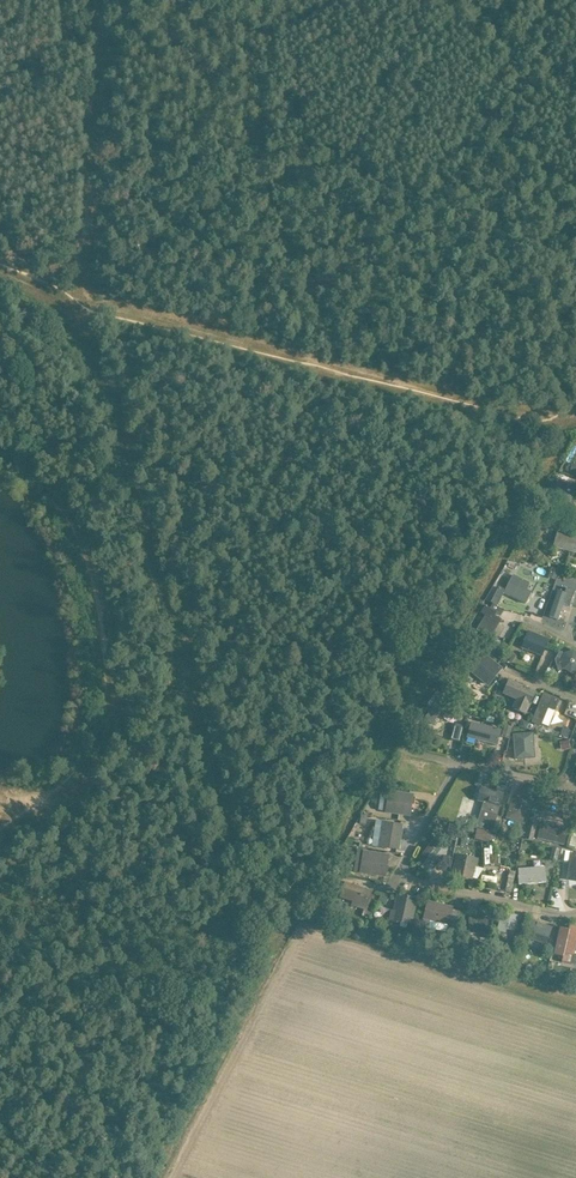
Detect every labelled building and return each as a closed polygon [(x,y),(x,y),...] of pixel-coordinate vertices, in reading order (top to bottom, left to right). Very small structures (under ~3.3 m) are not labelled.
[(563,474),(561,479),(571,483),(573,479),(563,474)] [(544,503),(561,513),(571,495),(564,491),(568,485),(558,479),(544,503)] [(553,547),(575,553),(575,536),(557,531),(553,547)] [(552,567),(548,577),(555,579),(558,570),(552,567)] [(512,574),(505,590),(499,587),(491,602),(498,606),(503,594),(524,604),(531,590),(526,588),(529,583),(512,574)] [(549,617),(557,620),(562,606),(569,608),(575,590),(566,587),(564,592),(558,590),(549,617)] [(493,633),(501,620),(495,616),(496,614),(500,617),(503,611),(492,604),(489,608),(485,605),(480,613),(485,615),(475,631),(482,636),(486,629),(493,633)] [(528,631),(521,647),(542,656),(549,639),(528,631)] [(499,644),(495,651),(501,655),(505,648),(499,644)] [(570,673),(575,671),(575,652),(573,650),(564,653),(564,654),(559,651),(554,660),(558,673),(563,669),(570,673)] [(481,651),(466,669),(487,687),(502,669),(481,651)] [(508,652),(505,657),(513,661),(515,656),(508,652)] [(509,679),(503,693),(515,699),(511,708),(526,715),(536,691),(509,679)] [(460,709),(436,691),(426,705),(431,709),(423,719),(431,725),(441,711),(452,719),(460,709)] [(531,723),(541,726),(548,708),(554,711),(559,699),(543,693),(531,723)] [(467,737),(497,745),(501,730),(471,722),(467,737)] [(504,726),(501,736),(509,739),(512,728),(504,726)] [(560,735),(568,738),(570,730),(562,727),(560,735)] [(535,758),(533,733),(511,735),(513,760),(535,758)] [(562,742),(564,750),(570,749),(569,741),(562,742)] [(482,786),(477,801),(484,802),(482,810),(497,815),(499,807),(504,793),(482,786)] [(385,813),(410,817),(413,794),(388,790),(388,794),(381,793),(379,810),(385,811),(385,813)] [(514,792),(505,818),(525,825),(534,799),(514,792)] [(538,795),(536,803),(542,805),(545,797),(538,795)] [(479,819),(477,827),(492,832),(495,823),(479,819)] [(371,846),(399,850),(403,825),(375,820),(371,846)] [(542,822),(537,838),(564,845),(568,829),(542,822)] [(459,825),(450,823),(447,833),(457,835),(459,825)] [(529,823),(525,839),(533,841),(537,825),(529,823)] [(477,828),(474,838),(488,841),(491,832),(477,828)] [(421,867),(431,874),(448,850),(433,839),(423,854),(428,857),(421,867)] [(552,847),(550,859),(557,860),(560,849),(552,847)] [(389,854),(363,850),(362,851),(357,850),(353,871),(359,872),(359,873),(385,877),(389,854)] [(451,878),(472,882),(473,873),(475,874),(478,859),(456,854),(451,878)] [(331,866),(330,872),(338,874),(340,868),(331,866)] [(518,876),(518,884),(547,882),(546,866),(518,869),(519,875),(518,876)] [(329,873),(327,882),(336,883),(338,875),(329,873)] [(340,897),(352,900),(351,906),(364,910),(362,915),(367,917),(371,908),(367,907),(368,905),(372,891),(350,884),(344,882),(340,897)] [(385,905),(389,898),(382,894),(378,901),(385,905)] [(391,921),(412,925),(418,898),(396,894),(391,921)] [(422,920),(424,920),(422,926),(446,932),(448,924),(457,926),(460,912),(451,910),(452,906),(426,901),(422,920)] [(515,932),(519,916),(510,914),(509,919),(504,917),(503,919),(500,918),(496,931),(504,933),(505,929),(515,932)] [(469,917),(469,934),(488,934),(488,918),(469,917)] [(531,920),(525,937),(547,944),(552,927),(531,920)] [(575,945),(575,927),(569,926),(569,929),(560,927),(554,954),(551,953),(550,962),(555,963),(557,955),(563,956),(562,962),(575,965),(575,961),(575,954),(574,954),(575,945)]
